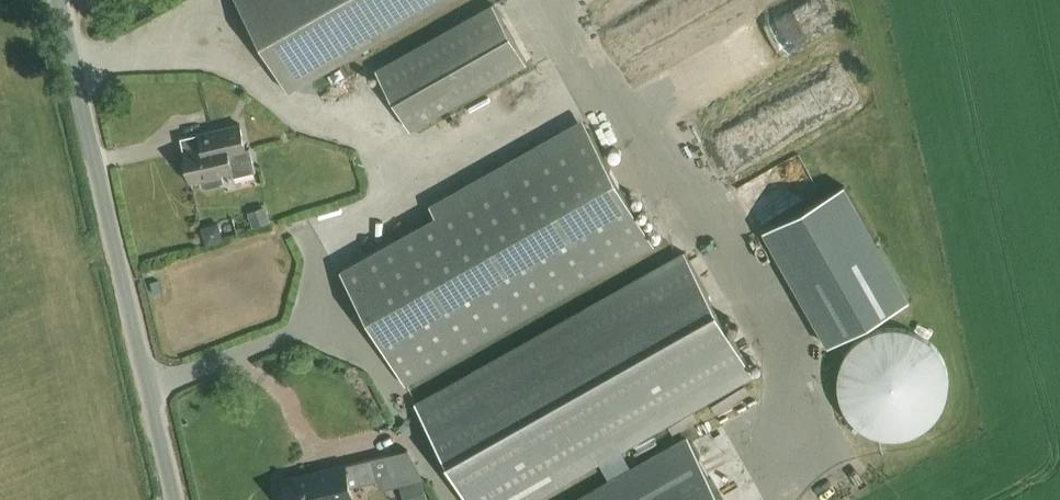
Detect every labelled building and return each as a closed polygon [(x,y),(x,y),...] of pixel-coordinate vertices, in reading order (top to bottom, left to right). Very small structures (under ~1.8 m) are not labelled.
[(335,65),(451,0),(237,0),(289,91),(335,65)] [(410,131),(528,65),(494,5),(376,71),(410,131)] [(405,386),(654,246),(582,118),(429,204),(436,217),(340,270),(405,386)] [(224,182),(222,173),(233,171),(235,177),(256,172),(251,149),(246,150),(240,125),(208,132),(211,145),(184,152),(190,180),(200,178),(202,187),(207,188),(220,186),(224,182)] [(759,228),(823,343),(905,296),(841,182),(759,228)] [(266,206),(248,213),(253,228),(271,222),(266,206)] [(415,405),(468,499),(531,499),(753,376),(685,254),(415,405)] [(922,432),(925,430),(928,427),(932,425),(935,421),(938,418),(940,415),(942,411),(944,407),(946,403),(947,398),(948,394),(949,390),(949,385),(949,381),(949,377),(948,372),(947,368),(945,364),(944,360),(941,356),(939,352),(936,349),(933,346),(930,343),(927,340),(923,337),(919,335),(915,333),(911,332),(907,331),(903,330),(898,329),(894,329),(889,329),(885,330),(881,331),(876,332),(872,333),(868,335),(865,337),(861,340),(857,343),(854,346),(851,349),(849,353),(846,356),(844,360),(842,364),(841,368),(840,373),(839,377),(839,381),(839,386),(839,390),(840,394),(841,399),(842,403),(844,407),(846,411),(848,415),(850,418),(853,422),(856,425),(860,428),(863,430),(867,432),(871,434),(875,436),(879,437),(883,438),(888,439),(892,439),(897,439),(901,439),(905,438),(910,437),(914,436),(918,434),(922,432)] [(576,499),(720,499),(685,439),(576,499)] [(355,463),(281,480),(286,499),(352,499),(350,487),(378,481),(372,459),(355,463)]
